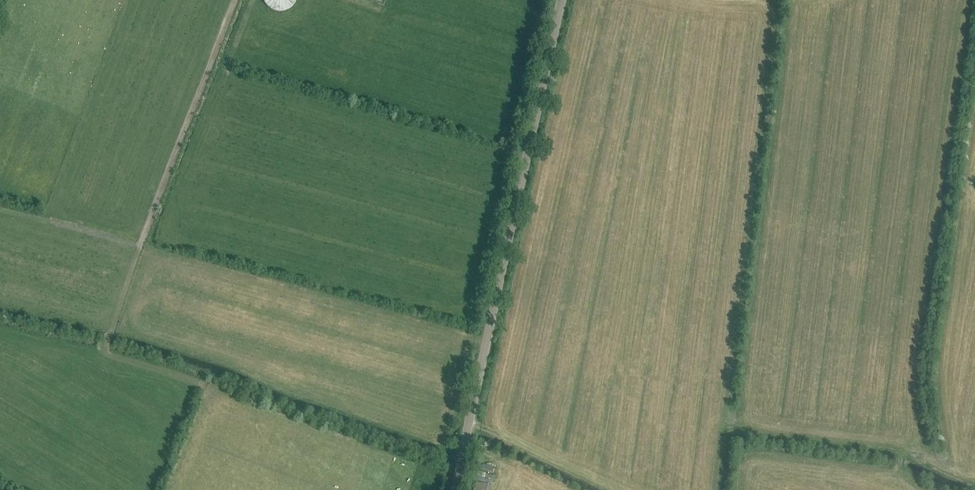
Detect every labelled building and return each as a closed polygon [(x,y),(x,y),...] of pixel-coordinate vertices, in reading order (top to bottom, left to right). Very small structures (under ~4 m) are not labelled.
[(264,1),(266,4),(269,7),(274,10),(278,11),(282,11),(286,10),(290,9),(293,6),(295,4),(297,1),(297,0),(264,0),(264,1)] [(489,485),(477,482),(474,489),(488,489),(489,485)]
